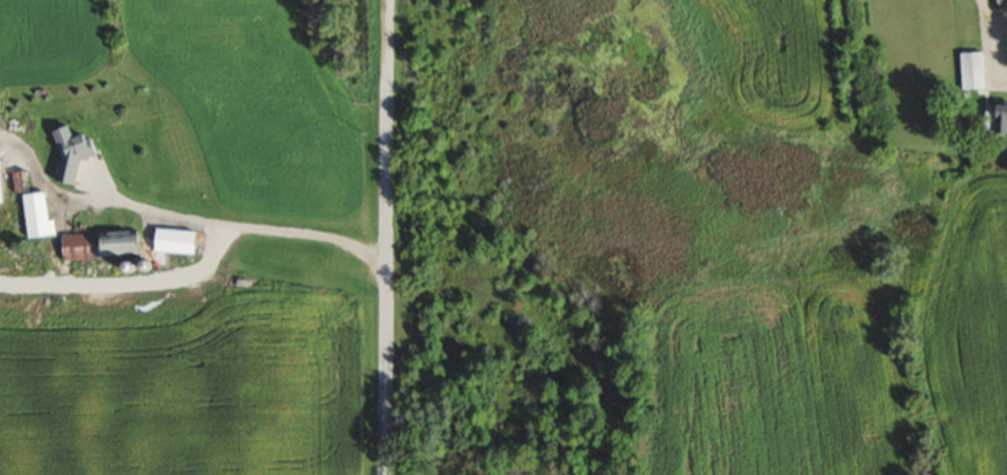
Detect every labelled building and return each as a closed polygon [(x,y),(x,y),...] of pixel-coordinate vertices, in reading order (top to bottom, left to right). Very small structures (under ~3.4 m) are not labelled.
[(981,52),(958,52),(958,89),(981,89),(981,52)] [(989,103),(989,109),(981,109),(981,132),(1006,132),(1006,103),(989,103)] [(49,179),(71,184),(76,154),(86,156),(90,137),(66,132),(67,128),(59,126),(49,179)] [(19,193),(25,237),(53,233),(51,218),(47,219),(43,190),(19,193)] [(135,231),(59,231),(59,258),(135,258),(135,231)]
